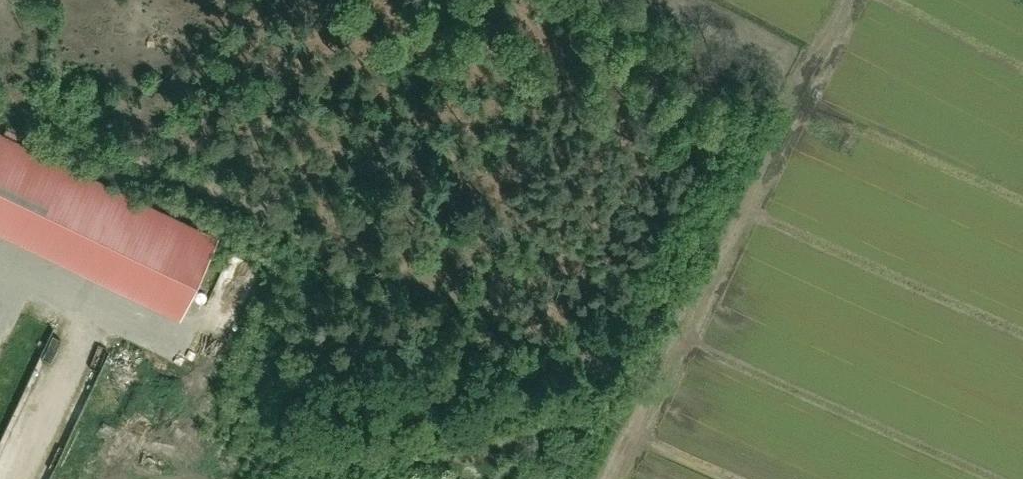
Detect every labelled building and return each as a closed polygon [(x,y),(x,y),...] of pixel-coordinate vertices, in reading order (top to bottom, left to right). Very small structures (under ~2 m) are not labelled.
[(185,304),(216,239),(0,135),(0,215),(185,304)] [(97,334),(104,350),(113,345),(106,330),(97,334)]
